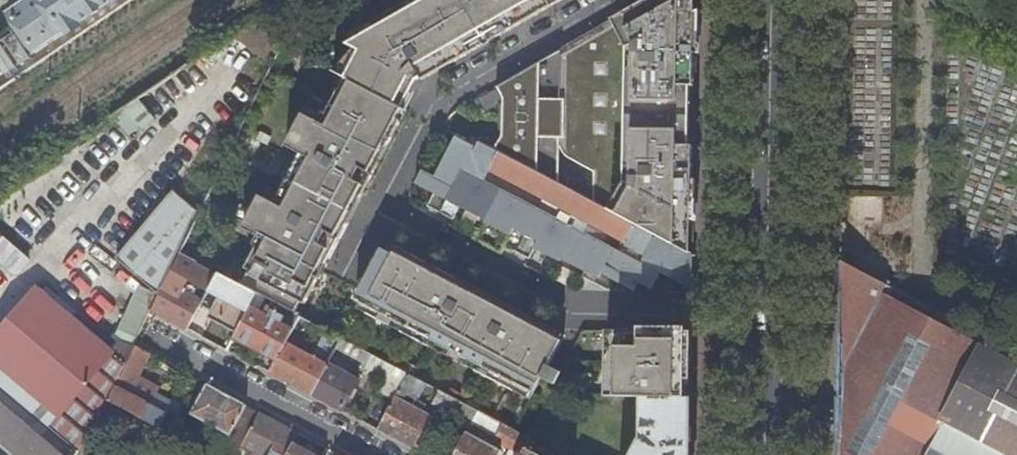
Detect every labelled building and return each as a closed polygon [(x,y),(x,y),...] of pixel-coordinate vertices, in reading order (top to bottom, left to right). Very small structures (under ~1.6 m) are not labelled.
[(10,13),(35,51),(64,31),(66,35),(80,25),(79,24),(113,0),(114,2),(117,0),(30,0),(10,13)] [(422,80),(470,52),(467,46),(499,28),(502,34),(561,0),(424,0),(413,6),(410,0),(372,22),(388,50),(393,48),(397,57),(395,57),(393,61),(392,66),(394,70),(397,72),(416,80),(420,78),(422,80)] [(495,150),(500,152),(638,226),(647,230),(693,255),(697,0),(648,0),(496,87),(502,99),(502,105),(499,105),(499,129),(502,130),(502,137),(495,150)] [(285,39),(277,35),(275,34),(274,35),(257,21),(236,35),(234,37),(271,68),(285,39)] [(230,39),(213,50),(219,58),(235,48),(230,39)] [(197,206),(201,210),(204,203),(267,74),(249,65),(189,187),(203,199),(197,206)] [(292,313),(299,317),(300,315),(296,313),(301,303),(305,305),(319,279),(315,277),(322,262),(326,265),(347,224),(343,222),(355,199),(359,201),(379,162),(375,159),(383,146),(387,148),(400,121),(396,119),(402,108),(345,78),(337,93),(333,90),(321,112),(326,114),(321,123),(297,111),(281,143),(304,155),(278,205),(254,193),(237,225),(261,237),(256,246),(252,244),(240,265),(245,268),(236,284),(259,296),(266,299),(292,313)] [(138,100),(125,109),(144,132),(157,121),(138,100)] [(477,147),(456,136),(435,176),(422,170),(415,184),(434,194),(428,206),(453,220),(460,207),(485,220),(484,222),(509,235),(504,245),(530,259),(535,248),(561,261),(562,259),(586,271),(584,277),(609,290),(615,280),(635,291),(639,282),(653,289),(663,272),(620,250),(598,239),(578,228),(489,182),(485,179),(474,152),(477,147)] [(96,142),(84,150),(91,159),(103,151),(96,142)] [(489,182),(496,169),(492,167),(500,152),(495,150),(480,142),(477,147),(474,152),(485,179),(489,182)] [(631,240),(638,226),(500,152),(492,167),(496,169),(631,240)] [(64,153),(57,157),(0,198),(0,217),(12,233),(82,176),(64,153)] [(174,187),(154,169),(132,194),(153,211),(174,187)] [(197,206),(174,187),(153,211),(117,255),(160,292),(201,210),(197,206)] [(873,207),(860,207),(861,218),(873,218),(873,207)] [(581,222),(578,228),(598,239),(601,233),(581,222)] [(623,243),(620,250),(663,272),(664,273),(693,288),(693,255),(647,230),(636,250),(623,243)] [(549,365),(562,340),(546,332),(549,326),(499,301),(496,308),(473,296),(477,289),(397,247),(391,258),(380,252),(356,299),(371,307),(367,314),(390,326),(394,319),(406,325),(402,332),(432,348),(436,341),(480,364),(477,371),(531,399),(543,378),(556,385),(562,372),(549,365)] [(183,272),(211,287),(217,274),(179,254),(152,311),(187,330),(202,302),(177,288),(180,282),(178,280),(183,272)] [(843,262),(840,454),(1016,454),(1016,352),(843,262)] [(139,282),(118,327),(137,335),(158,291),(139,282)] [(499,301),(477,289),(473,296),(496,308),(499,301)] [(108,402),(126,366),(37,290),(0,333),(0,454),(76,454),(108,402)] [(260,310),(266,299),(259,296),(235,340),(277,362),(288,343),(301,318),(299,317),(292,313),(287,324),(260,310)] [(565,335),(549,326),(546,332),(562,340),(565,335)] [(640,334),(631,334),(631,331),(607,330),(607,382),(617,382),(616,396),(642,396),(691,396),(692,331),(640,331),(640,334)] [(303,351),(288,343),(277,362),(271,374),(312,396),(328,365),(323,362),(328,351),(320,347),(325,338),(313,332),(303,351)] [(408,373),(342,339),(335,352),(340,355),(401,388),(408,373)] [(161,389),(154,385),(141,377),(153,355),(136,346),(126,366),(108,402),(144,421),(161,389)] [(340,355),(335,352),(331,359),(337,362),(340,355)] [(154,385),(161,389),(173,365),(157,357),(154,385)] [(359,382),(328,365),(312,396),(343,412),(359,382)] [(438,454),(456,454),(473,423),(475,419),(479,411),(408,373),(401,388),(378,431),(418,452),(436,419),(424,412),(426,407),(420,403),(418,409),(403,401),(408,391),(458,417),(438,454)] [(616,396),(617,382),(607,382),(607,396),(616,396)] [(192,415),(231,436),(247,405),(240,401),(208,384),(192,415)] [(633,454),(690,454),(691,396),(642,396),(641,438),(633,454)] [(220,454),(238,454),(243,446),(260,412),(247,405),(231,436),(220,454)] [(528,448),(533,439),(479,411),(475,419),(499,432),(496,438),(505,443),(512,449),(509,454),(524,454),(528,448)] [(295,443),(300,433),(260,412),(243,446),(260,454),(289,454),(295,443)] [(473,423),(456,454),(501,454),(503,451),(473,435),(478,426),(473,423)] [(295,443),(289,454),(317,454),(295,443)]
